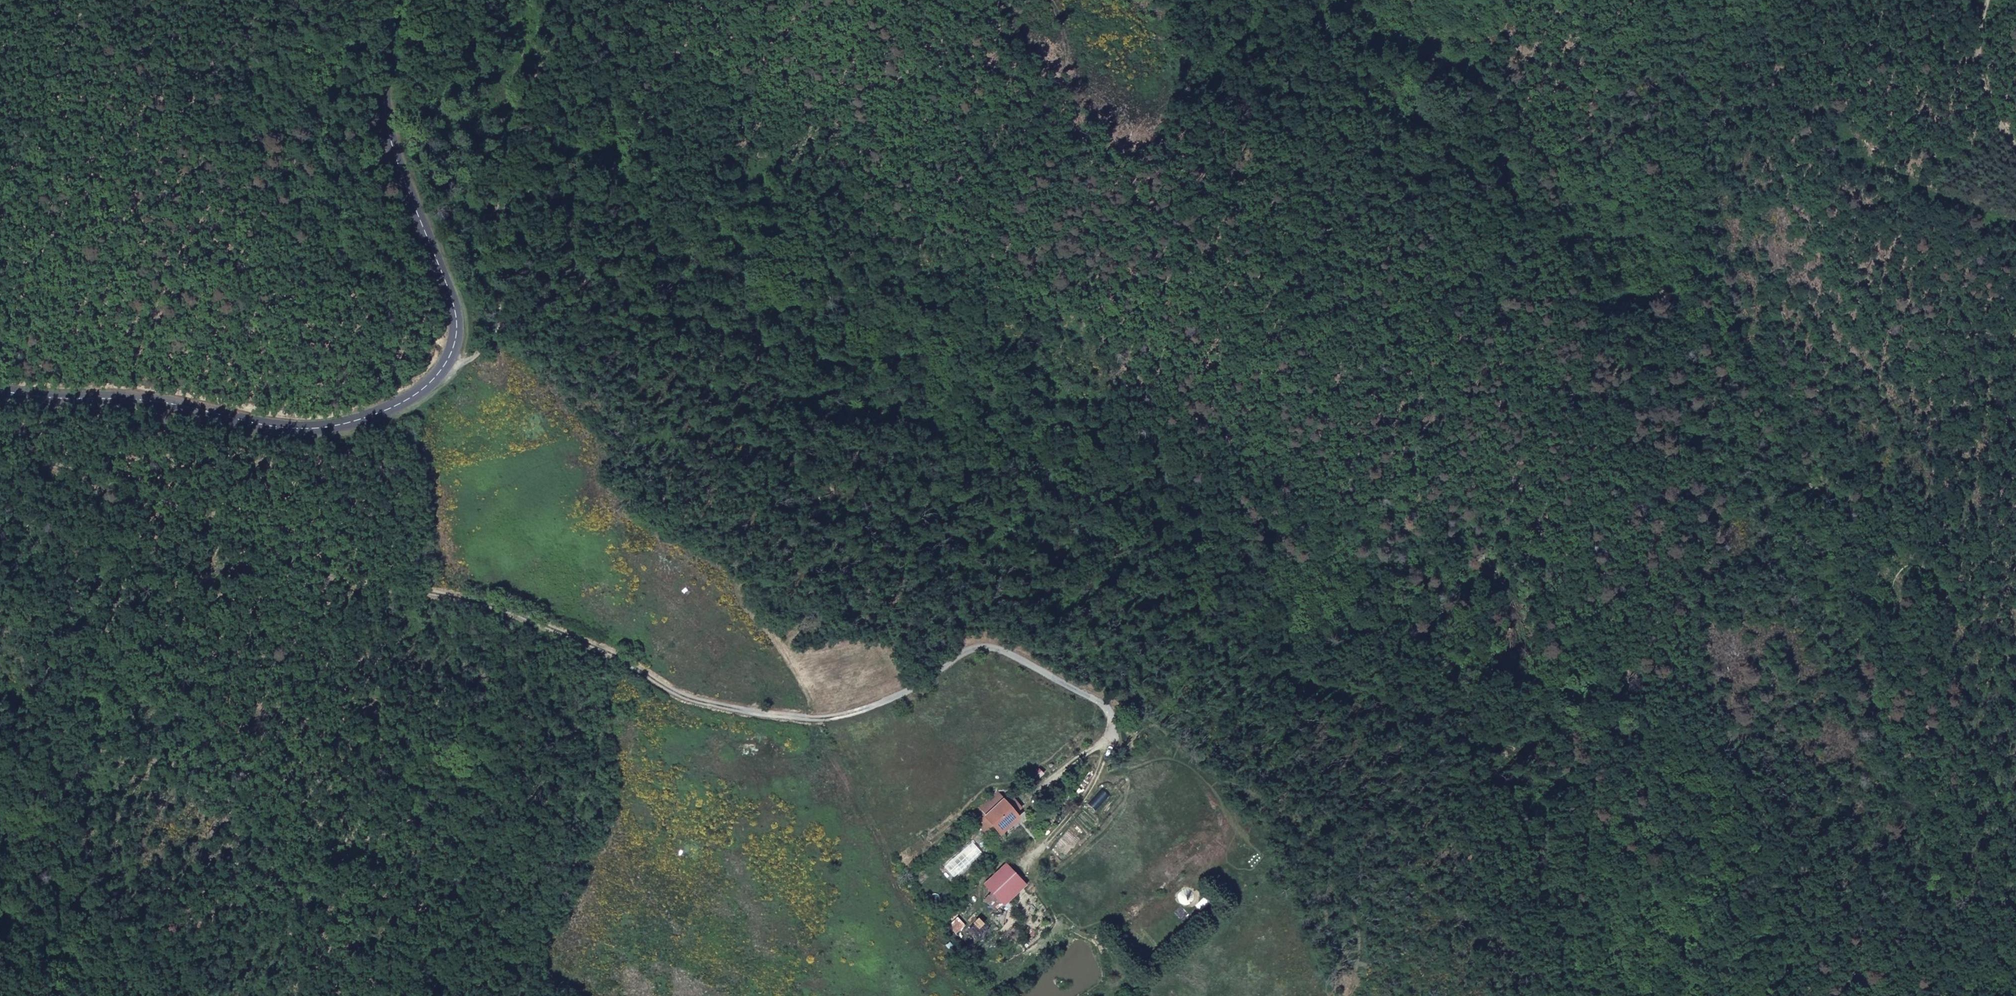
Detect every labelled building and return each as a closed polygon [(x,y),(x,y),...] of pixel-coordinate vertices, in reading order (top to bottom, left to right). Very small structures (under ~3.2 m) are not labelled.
[(1005,799),(986,816),(1001,834),(1020,817),(1005,799)] [(1016,872),(994,893),(1004,905),(1027,883),(1016,872)]
